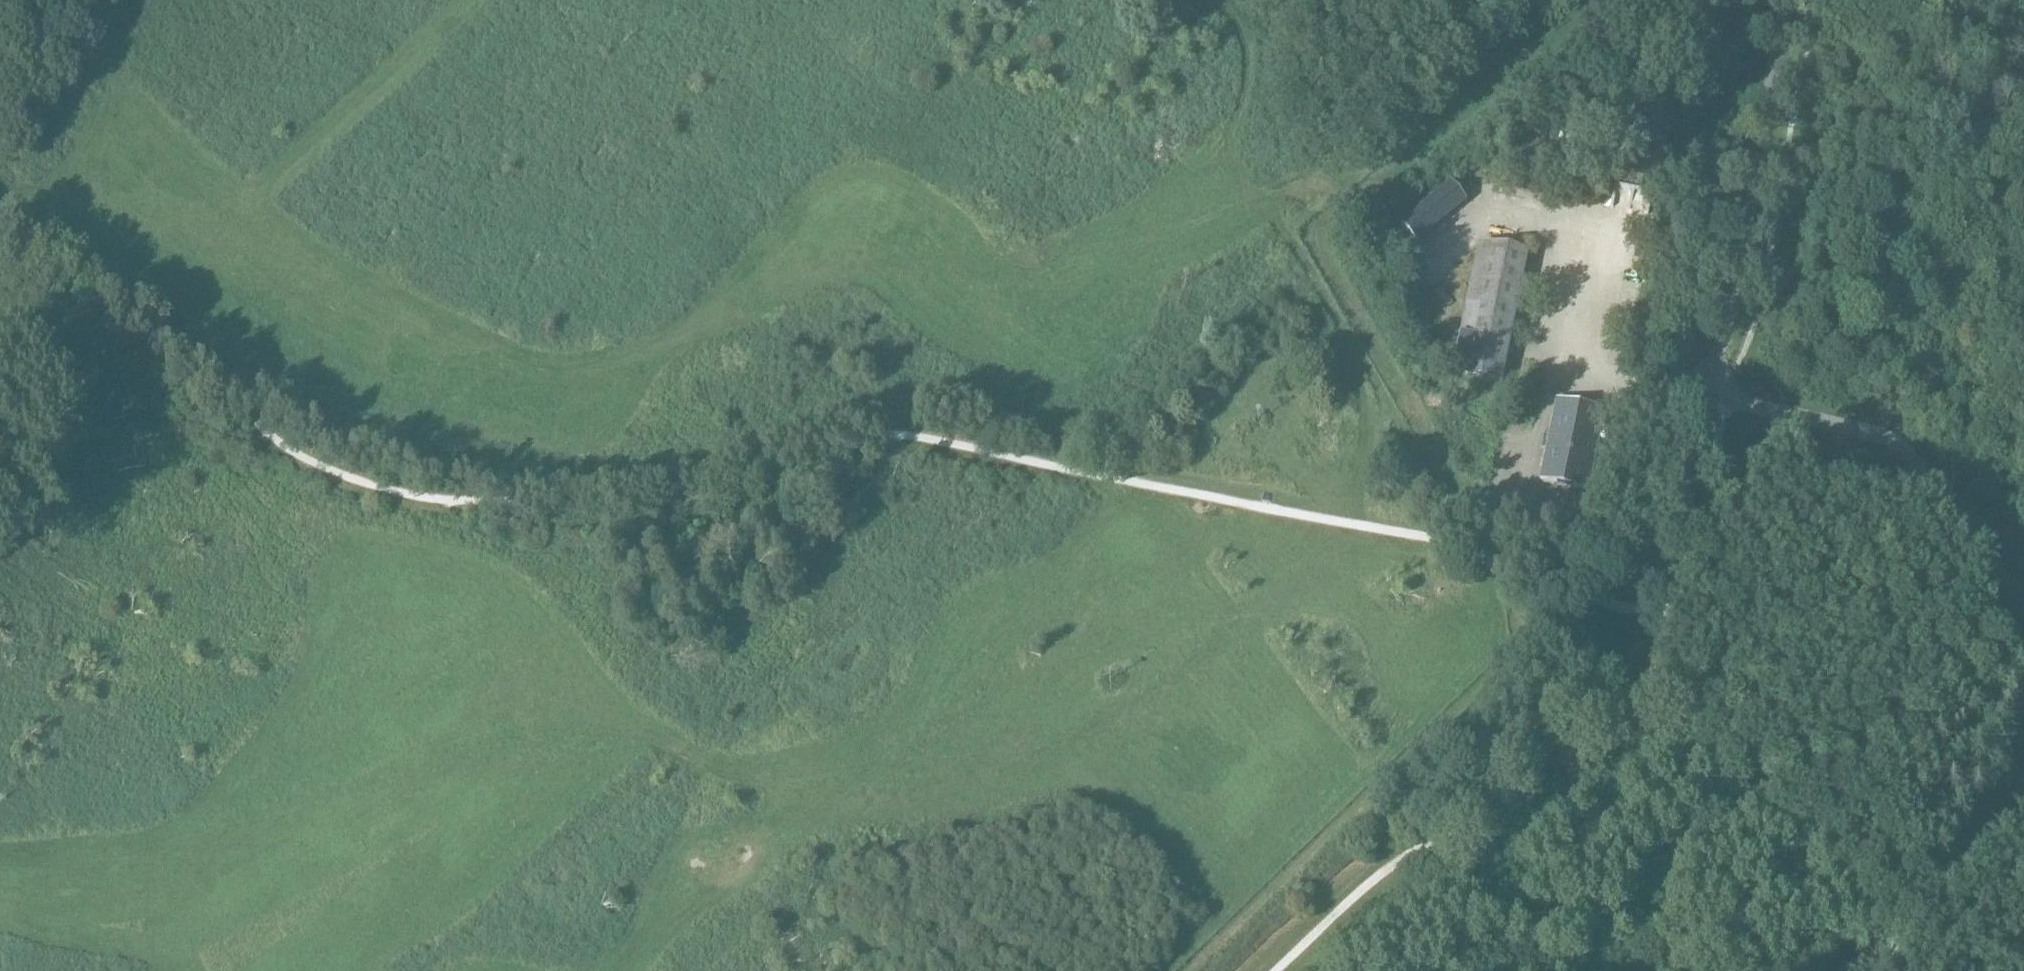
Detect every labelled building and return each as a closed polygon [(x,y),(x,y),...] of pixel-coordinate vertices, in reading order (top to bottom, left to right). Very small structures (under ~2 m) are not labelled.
[(1483,377),(1501,380),(1527,255),(1479,245),(1454,371),(1483,377)] [(1612,435),(1615,420),(1603,418),(1604,411),(1556,401),(1550,433),(1544,432),(1540,448),(1546,449),(1540,481),(1588,491),(1589,485),(1600,432),(1612,435)]
